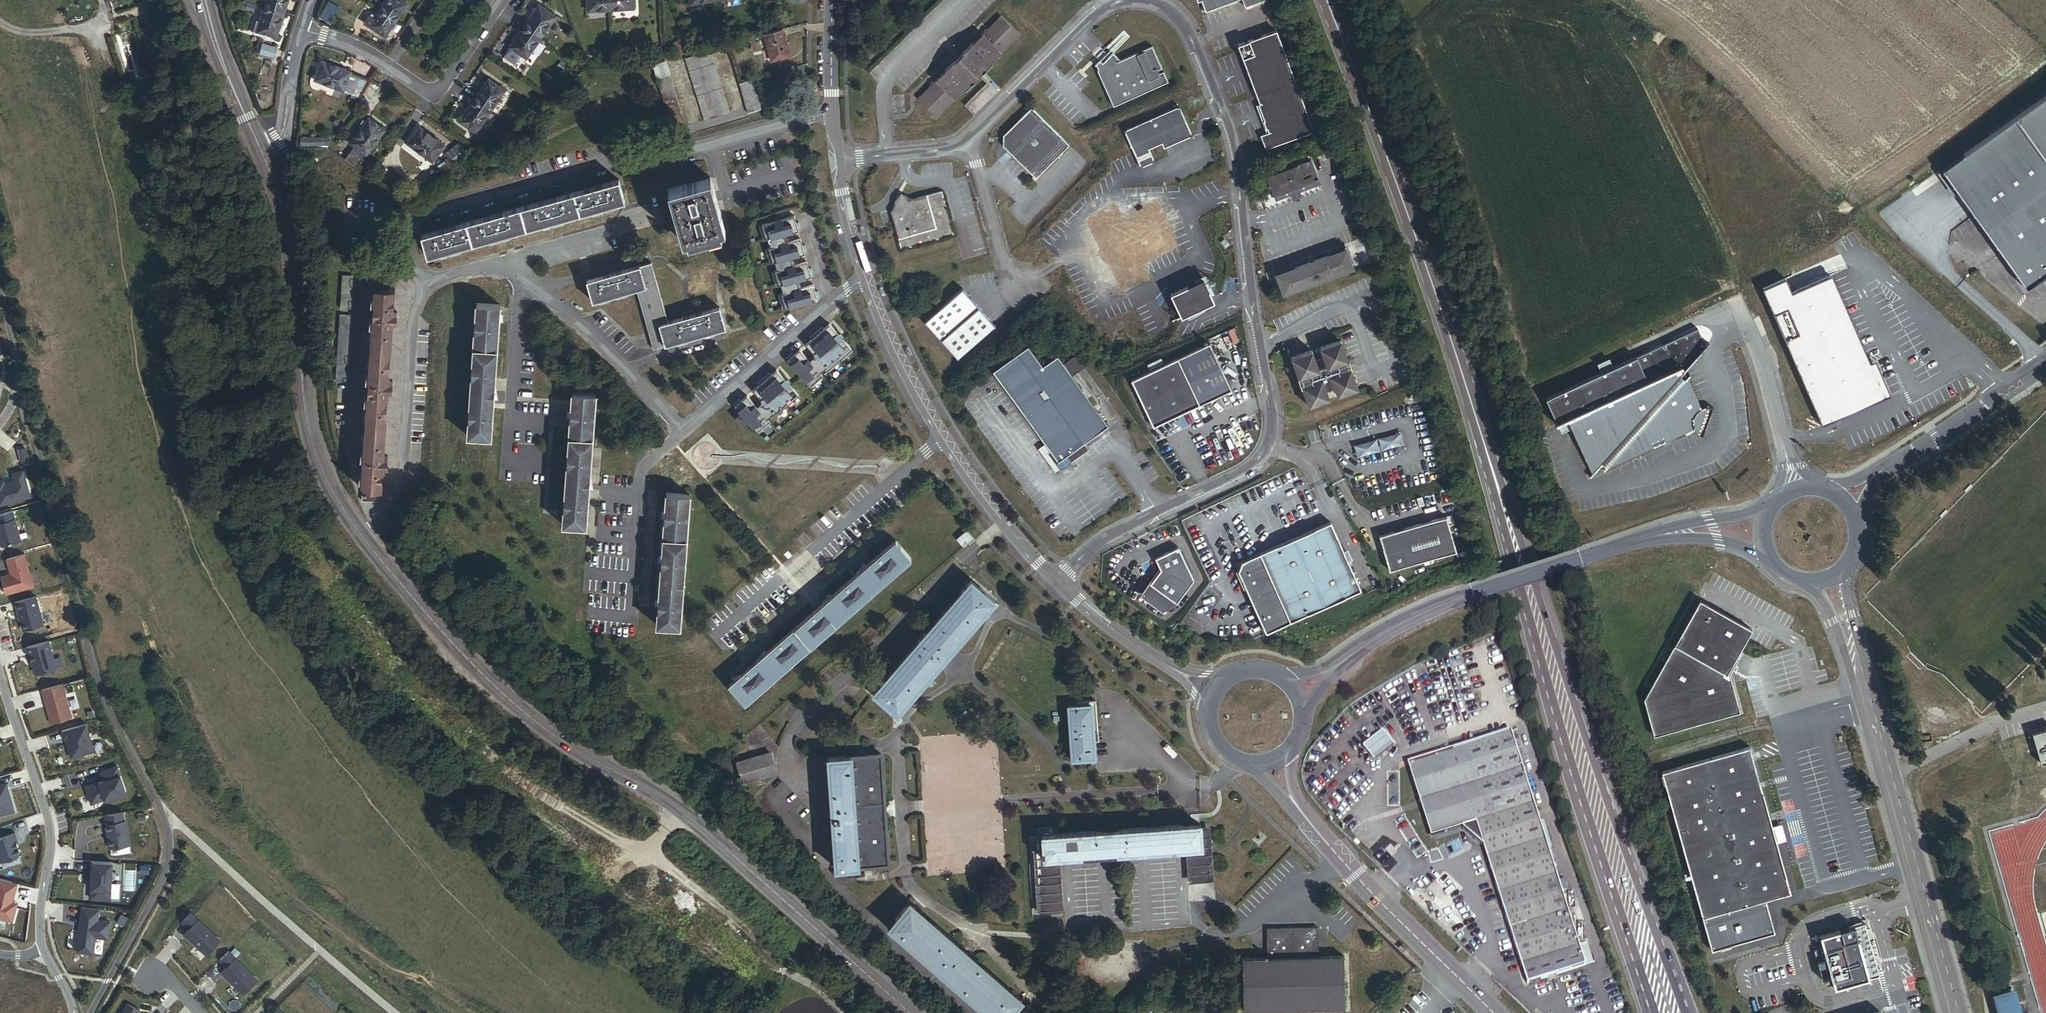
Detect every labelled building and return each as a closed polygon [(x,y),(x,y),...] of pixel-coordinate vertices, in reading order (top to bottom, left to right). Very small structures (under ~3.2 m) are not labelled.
[(288,0),(266,0),(264,7),(284,13),(288,0)] [(339,5),(328,0),(327,0),(319,16),(331,22),(339,5)] [(406,4),(400,0),(387,0),(380,10),(395,21),(406,4)] [(610,0),(588,0),(589,12),(611,11),(610,0)] [(633,0),(610,0),(611,11),(633,9),(633,0)] [(1198,1),(1202,0),(1205,11),(1239,0),(1197,0),(1198,1)] [(540,38),(555,16),(538,4),(524,27),(540,38)] [(276,38),(284,13),(264,7),(256,32),(276,38)] [(384,37),(395,21),(380,10),(374,18),(368,27),(384,37)] [(368,27),(374,18),(369,16),(364,23),(368,27)] [(992,65),(1020,37),(1001,18),(973,46),(972,45),(962,55),(963,56),(955,65),(953,64),(944,73),(945,74),(918,102),(937,121),(964,93),(966,95),(975,85),(974,84),(979,78),(983,74),(984,75),(993,66),(992,65)] [(158,32),(155,22),(140,26),(144,36),(151,34),(158,32)] [(526,59),(540,38),(524,27),(509,48),(526,59)] [(790,56),(784,30),(765,34),(772,61),(790,56)] [(1237,47),(1239,53),(1259,107),(1258,108),(1264,124),(1263,125),(1266,132),(1267,132),(1268,136),(1261,139),(1266,153),(1287,145),(1286,142),(1308,134),(1309,137),(1314,135),(1278,39),(1276,33),(1237,47)] [(691,52),(689,40),(681,41),(683,54),(691,52)] [(683,54),(681,41),(674,43),(676,55),(683,54)] [(273,59),(277,50),(263,45),(259,54),(273,59)] [(729,114),(711,49),(687,56),(705,121),(729,114)] [(1168,86),(1163,75),(1157,78),(1155,75),(1162,72),(1152,49),(1142,54),(1143,58),(1140,59),(1138,55),(1120,63),(1112,56),(1103,66),(1099,63),(1095,67),(1098,73),(1097,73),(1113,110),(1168,86)] [(349,74),(350,73),(322,61),(314,81),(342,92),(349,74)] [(685,126),(666,62),(654,65),(672,130),(685,126)] [(352,96),(359,79),(349,74),(342,92),(352,96)] [(992,82),(984,75),(983,74),(979,78),(988,86),(992,82)] [(357,98),(367,81),(359,79),(352,96),(357,98)] [(490,112),(504,91),(488,79),(473,101),(490,112)] [(761,111),(754,80),(740,84),(748,114),(761,111)] [(1941,169),(2026,289),(2045,275),(2045,95),(1941,169)] [(475,133),(490,112),(473,101),(459,122),(475,133)] [(1192,138),(1179,109),(1123,133),(1133,155),(1140,171),(1153,165),(1148,152),(1161,146),(1164,151),(1192,138)] [(1068,148),(1031,110),(1019,121),(1021,124),(1006,139),(1005,147),(1011,153),(1019,162),(1017,164),(1033,181),(1068,148)] [(366,157),(384,131),(368,119),(350,144),(366,157)] [(432,162),(444,147),(420,128),(407,144),(432,162)] [(630,138),(629,133),(628,129),(620,131),(622,140),(630,138)] [(454,165),(467,155),(459,144),(446,155),(454,165)] [(357,168),(361,163),(349,153),(344,160),(357,168)] [(1310,189),(1308,184),(1312,183),(1306,164),(1267,178),(1273,195),(1275,201),(1290,196),(1292,199),(1299,196),(1298,193),(1310,189)] [(725,230),(711,178),(669,190),(683,242),(725,230)] [(427,255),(625,202),(619,181),(421,233),(427,255)] [(950,229),(942,195),(929,198),(927,198),(935,232),(950,229)] [(935,232),(927,198),(912,202),(904,197),(900,204),(898,202),(891,214),(897,241),(935,232)] [(420,205),(413,200),(410,204),(418,209),(420,205)] [(1173,247),(1154,206),(1119,222),(1113,209),(1088,221),(1119,289),(1145,277),(1139,263),(1173,247)] [(799,231),(796,223),(794,223),(792,216),(759,225),(763,240),(766,239),(768,247),(766,248),(770,263),(772,263),(774,271),(772,271),(776,286),(779,286),(780,294),(778,294),(782,310),(817,300),(815,292),(813,293),(811,285),(795,289),(795,287),(794,287),(793,285),(794,285),(793,282),(811,277),(809,269),(807,270),(804,262),(789,266),(789,264),(788,264),(787,262),(788,262),(787,259),(805,254),(803,246),(800,247),(798,239),(783,243),(782,241),(781,241),(781,239),(782,239),(781,236),(799,231)] [(952,239),(950,229),(935,232),(897,241),(900,252),(952,239)] [(1227,246),(1221,240),(1218,243),(1223,249),(1227,246)] [(1283,296),(1353,271),(1346,250),(1275,275),(1283,296)] [(656,284),(651,263),(640,266),(646,287),(656,284)] [(646,287),(640,266),(586,281),(592,302),(635,290),(646,287)] [(1871,362),(1851,317),(1831,273),(1830,270),(1790,287),(1786,277),(1762,288),(1822,424),(1837,417),(1836,415),(1873,399),(1884,394),(1882,390),(1871,362)] [(353,309),(355,275),(341,274),(339,308),(353,309)] [(1179,321),(1212,306),(1201,282),(1168,297),(1179,321)] [(667,323),(656,284),(646,287),(635,290),(652,350),(673,344),(667,323)] [(490,438),(499,305),(501,305),(503,287),(460,285),(453,286),(452,302),(475,303),(466,437),(490,438)] [(392,311),(393,289),(374,288),(361,487),(377,488),(380,488),(381,467),(382,457),(386,391),(387,380),(391,321),(392,311)] [(994,328),(962,289),(923,322),(956,360),(994,328)] [(725,329),(719,308),(667,323),(673,344),(725,329)] [(347,383),(352,316),(338,315),(333,383),(347,383)] [(825,371),(849,350),(826,325),(821,330),(819,328),(807,339),(808,341),(803,346),(814,358),(812,360),(811,359),(809,361),(810,362),(808,363),(796,351),(791,356),(789,354),(783,359),(807,387),(819,376),(817,374),(823,369),(825,371)] [(1706,333),(1653,356),(1663,379),(1695,365),(1699,363),(1712,347),(1706,333)] [(1357,393),(1349,372),(1347,372),(1345,365),(1347,365),(1340,343),(1320,350),(1323,361),(1315,363),(1311,353),(1290,360),(1298,382),(1300,381),(1302,388),(1300,389),(1308,410),(1328,403),(1325,393),(1333,390),(1337,400),(1357,393)] [(1228,393),(1208,345),(1128,380),(1149,428),(1228,393)] [(1104,426),(1052,355),(1038,366),(1023,346),(993,368),(988,372),(1051,458),(1057,453),(1061,458),(1104,426)] [(1560,424),(1568,421),(1593,478),(1705,430),(1714,410),(1695,365),(1663,379),(1653,356),(1550,402),(1560,424)] [(1836,415),(1837,417),(1874,401),(1885,396),(1888,395),(1890,394),(1875,360),(1871,362),(1882,390),(1884,394),(1873,399),(1836,415)] [(1356,369),(1353,363),(1347,365),(1345,365),(1347,372),(1349,372),(1356,369)] [(772,416),(796,396),(774,370),(768,375),(767,373),(754,384),(756,386),(750,391),(761,403),(760,405),(759,405),(757,406),(757,407),(755,409),(744,396),(738,401),(737,399),(731,404),(738,413),(747,423),(754,432),(766,422),(764,420),(771,414),(772,416)] [(585,528),(595,395),(571,393),(561,526),(585,528)] [(741,428),(747,423),(738,413),(732,418),(741,428)] [(1357,457),(1405,448),(1403,436),(1355,445),(1357,457)] [(1061,458),(1057,453),(1051,458),(1055,463),(1061,458)] [(0,480),(0,508),(33,498),(25,470),(11,473),(12,476),(0,480)] [(376,501),(377,488),(361,487),(360,500),(376,501)] [(678,628),(688,495),(665,493),(655,626),(678,628)] [(0,513),(0,540),(1,545),(21,540),(13,510),(0,513)] [(1452,555),(1442,519),(1375,538),(1385,574),(1452,555)] [(1245,565),(1241,574),(1237,576),(1262,634),(1273,629),(1358,592),(1328,524),(1243,560),(1245,565)] [(744,674),(730,686),(745,705),(917,564),(901,545),(744,674)] [(1173,604),(1190,581),(1175,548),(1152,559),(1157,570),(1146,585),(1144,600),(1159,611),(1173,604)] [(24,553),(6,558),(9,567),(10,567),(12,573),(1,576),(6,594),(33,586),(24,553)] [(1243,560),(1238,562),(1235,571),(1237,576),(1241,574),(1245,565),(1243,560)] [(900,711),(994,602),(970,580),(876,689),(900,711)] [(36,596),(14,602),(22,630),(36,626),(37,629),(45,627),(36,596)] [(1740,712),(1729,675),(1737,662),(1734,660),(1752,629),(1699,600),(1643,699),(1654,736),(1740,712)] [(28,646),(35,674),(64,667),(60,652),(53,654),(49,641),(28,646)] [(63,683),(42,689),(51,722),(72,717),(63,683)] [(1093,759),(1092,729),(1094,728),(1094,701),(1075,701),(1075,705),(1065,705),(1066,759),(1093,759)] [(62,730),(64,738),(66,738),(72,757),(94,751),(86,723),(62,730)] [(2031,732),(2041,762),(2045,760),(2045,727),(2031,732)] [(1381,729),(1362,744),(1373,758),(1393,743),(1381,729)] [(1585,966),(1510,733),(1413,764),(1437,836),(1462,828),(1463,831),(1483,849),(1527,985),(1585,966)] [(1772,827),(1750,747),(1661,772),(1711,950),(1774,933),(1766,901),(1791,894),(1783,867),(1777,843),(1783,842),(1781,832),(1779,825),(1772,827)] [(772,771),(768,751),(736,758),(740,778),(772,771)] [(886,865),(880,755),(825,757),(831,868),(886,865)] [(118,765),(101,771),(104,781),(101,782),(100,781),(86,786),(92,803),(105,799),(106,801),(120,796),(119,794),(127,791),(118,765)] [(15,811),(6,782),(0,784),(0,816),(15,811)] [(123,811),(106,814),(107,823),(106,823),(107,831),(109,831),(109,836),(108,836),(110,848),(130,844),(125,820),(124,820),(123,811)] [(150,819),(149,812),(142,813),(144,820),(150,819)] [(1213,901),(1208,828),(1198,829),(1197,824),(1042,835),(1042,840),(1032,840),(1038,912),(1062,910),(1059,859),(1184,851),(1188,902),(1213,901)] [(0,837),(0,857),(1,861),(19,855),(21,852),(17,842),(18,841),(15,832),(0,837)] [(111,900),(113,862),(91,861),(90,878),(92,878),(91,898),(111,900)] [(13,921),(18,903),(14,901),(18,884),(0,879),(0,917),(13,921)] [(908,902),(888,926),(987,1012),(1007,1012),(1019,999),(908,902)] [(111,911),(81,906),(78,926),(79,926),(79,932),(78,931),(75,950),(77,953),(92,955),(94,938),(106,940),(111,911)] [(184,933),(206,954),(220,940),(190,912),(182,921),(189,928),(184,933)] [(1823,948),(1814,950),(1822,980),(1831,977),(1834,988),(1879,976),(1865,923),(1820,936),(1823,948)] [(1341,1009),(1340,956),(1317,957),(1316,928),(1266,928),(1266,955),(1263,955),(1263,958),(1240,958),(1241,1010),(1341,1009)] [(229,950),(220,959),(227,966),(221,972),(243,993),(257,979),(229,950)] [(2013,988),(1992,993),(1998,1012),(2020,1012),(2013,988)] [(139,1010),(127,1003),(122,1012),(137,1012),(139,1010)]
